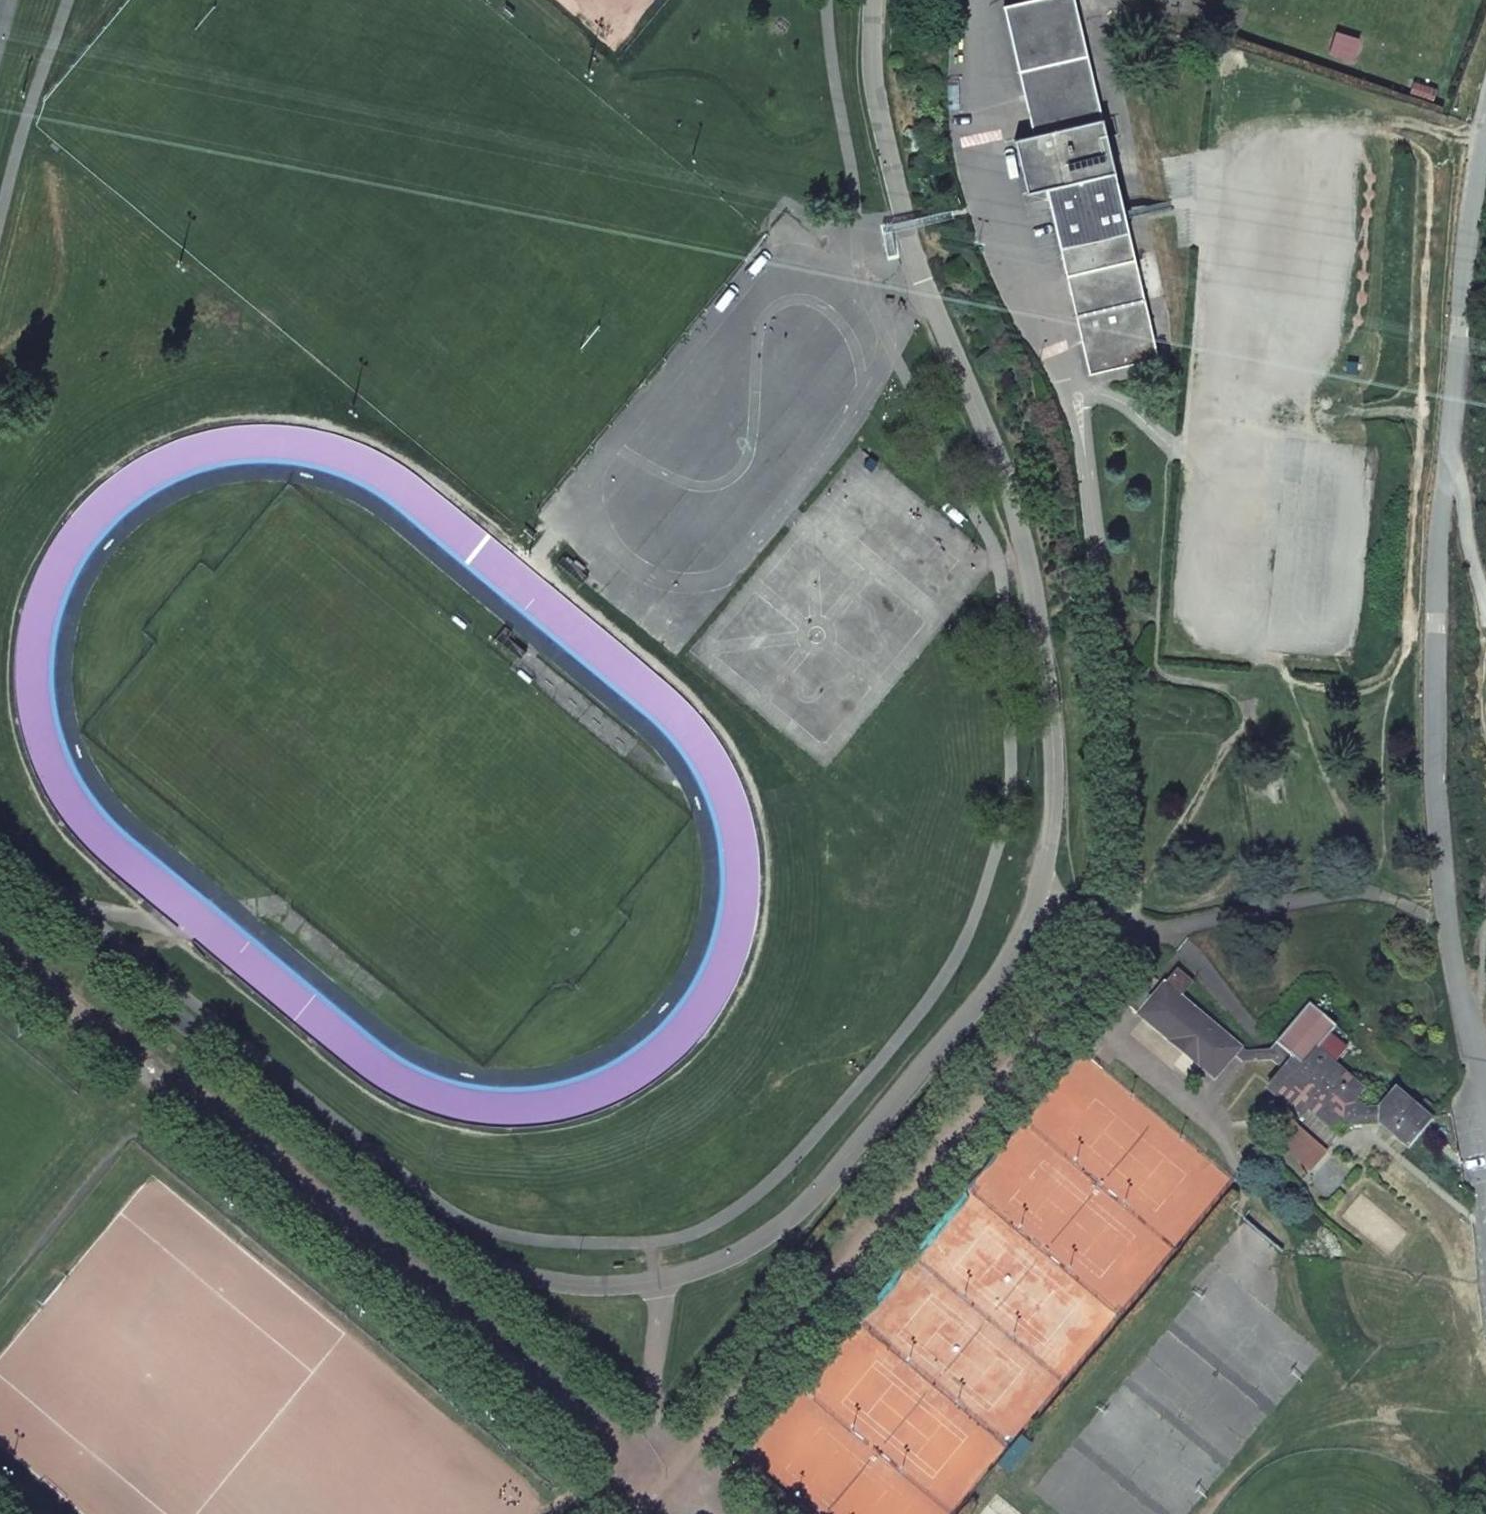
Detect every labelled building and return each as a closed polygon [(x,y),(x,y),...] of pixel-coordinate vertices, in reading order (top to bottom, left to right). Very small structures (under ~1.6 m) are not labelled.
[(1016,142),(1029,195),(1048,192),(1089,378),(1159,362),(1076,0),(1044,0),(1005,9),(1036,140),(1016,142)] [(1134,987),(1121,1003),(1215,1078),(1235,1055),(1242,1047),(1178,997),(1190,981),(1174,968),(1150,999),(1134,987)] [(1246,1052),(1242,1047),(1235,1055),(1243,1061),(1272,1061),(1284,1071),(1292,1078),(1283,1089),(1306,1109),(1330,1129),(1338,1120),(1345,1125),(1378,1123),(1408,1148),(1440,1111),(1425,1098),(1417,1108),(1396,1090),(1380,1108),(1365,1109),(1354,1100),(1363,1090),(1316,1050),(1336,1027),(1309,1005),(1270,1051),(1246,1052)] [(1299,1117),(1306,1109),(1283,1089),(1292,1078),(1284,1071),(1268,1091),(1299,1117)]
